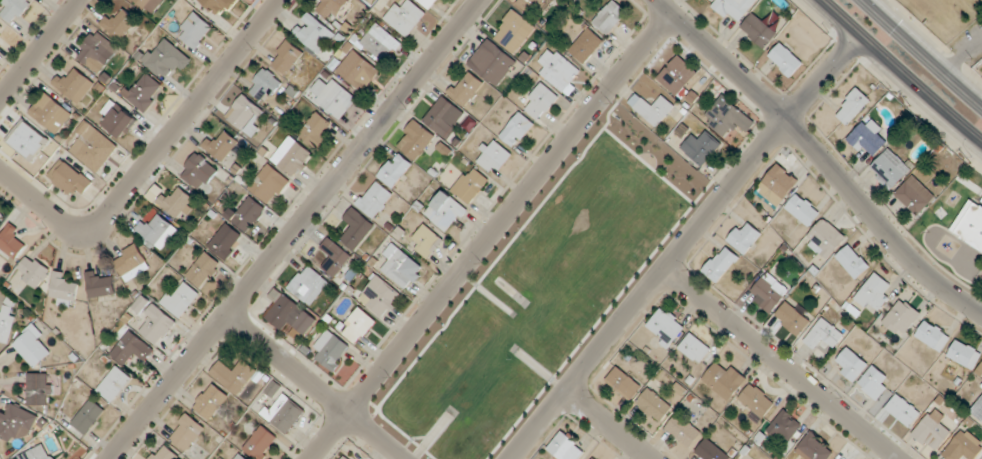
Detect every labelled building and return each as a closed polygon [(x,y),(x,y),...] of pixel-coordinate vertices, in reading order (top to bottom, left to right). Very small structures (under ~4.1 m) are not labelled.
[(11,23),(30,7),(24,0),(2,0),(0,2),(7,10),(3,13),(11,23)] [(148,16),(164,0),(132,0),(148,16)] [(236,0),(198,0),(222,18),(236,0)] [(350,0),(320,0),(315,7),(333,21),(350,0)] [(438,0),(416,0),(430,10),(438,0)] [(544,14),(555,0),(519,0),(516,3),(531,15),(537,8),(544,14)] [(612,0),(593,24),(609,37),(628,13),(612,0)] [(733,14),(743,21),(757,0),(719,0),(712,9),(729,20),(733,14)] [(407,38),(427,14),(410,1),(404,9),(396,4),(384,19),(407,38)] [(138,22),(125,10),(117,18),(111,13),(101,24),(120,41),(138,22)] [(514,55),(536,28),(514,10),(492,37),(514,55)] [(213,27),(194,12),(177,35),(196,50),(213,27)] [(764,50),(778,34),(753,12),(739,28),(764,50)] [(293,33),(318,54),(335,34),(310,13),(293,33)] [(360,44),(387,64),(402,44),(376,23),(360,44)] [(585,65),(604,40),(588,27),(569,52),(585,65)] [(75,54),(96,75),(120,51),(99,30),(75,54)] [(191,61),(165,37),(142,62),(162,80),(172,69),(178,75),(191,61)] [(518,62),(489,38),(468,64),(497,88),(518,62)] [(288,76),(304,53),(287,40),(270,63),(288,76)] [(790,78),(804,64),(783,42),(769,56),(790,78)] [(539,62),(546,68),(541,75),(563,93),(581,71),(551,47),(539,62)] [(336,71),(363,93),(380,71),(354,50),(336,71)] [(657,78),(677,97),(698,74),(679,55),(657,78)] [(269,96),(271,98),(284,84),(267,68),(248,88),(263,102),(269,96)] [(62,72),(53,84),(78,105),(95,84),(77,69),(69,78),(62,72)] [(464,107),(485,85),(469,70),(448,92),(464,107)] [(124,97),(145,114),(165,89),(144,72),(124,97)] [(340,121),(357,99),(333,80),(316,101),(340,121)] [(559,98),(542,83),(522,106),(539,121),(559,98)] [(872,101),(858,88),(834,113),(848,126),(872,101)] [(657,128),(675,106),(661,95),(655,103),(640,91),(629,105),(657,128)] [(29,113),(55,135),(72,115),(46,93),(29,113)] [(226,120),(251,136),(267,112),(242,95),(226,120)] [(464,113),(443,96),(424,122),(445,138),(464,113)] [(715,104),(703,122),(729,141),(746,116),(727,103),(722,109),(715,104)] [(121,140),(137,120),(118,104),(101,124),(121,140)] [(299,135),(317,149),(334,126),(316,112),(299,135)] [(535,125),(521,112),(500,136),(515,149),(535,125)] [(872,160),(892,138),(868,116),(848,138),(872,160)] [(119,147),(88,121),(65,148),(96,174),(119,147)] [(437,136),(415,121),(396,146),(418,162),(437,136)] [(220,138),(213,133),(203,147),(223,163),(239,141),(226,131),(220,138)] [(700,140),(694,135),(682,148),(702,168),(722,146),(708,132),(700,140)] [(272,160),(296,178),(313,154),(289,136),(272,160)] [(476,153),(489,174),(511,160),(497,139),(476,153)] [(912,170),(890,148),(868,169),(891,191),(912,170)] [(219,170),(197,153),(179,175),(201,192),(219,170)] [(378,176),(393,189),(413,165),(398,153),(378,176)] [(74,193),(81,199),(93,183),(62,158),(47,177),(71,197),(74,193)] [(271,207),(291,181),(269,164),(249,189),(271,207)] [(490,179),(471,165),(452,192),(471,206),(490,179)] [(763,193),(778,207),(799,183),(778,165),(762,183),(768,188),(763,193)] [(936,198),(913,176),(895,195),(917,217),(936,198)] [(394,197),(378,181),(357,203),(373,219),(394,197)] [(168,191),(158,203),(181,222),(198,202),(181,188),(174,196),(168,191)] [(468,210),(445,191),(425,215),(448,234),(468,210)] [(809,228),(822,214),(798,193),(785,207),(809,228)] [(228,218),(247,233),(266,209),(247,194),(228,218)] [(969,199),(949,234),(981,253),(981,207),(969,199)] [(356,251),(376,225),(353,208),(344,219),(352,225),(341,240),(356,251)] [(139,231),(159,250),(177,230),(157,211),(139,231)] [(826,261),(848,239),(826,217),(804,239),(826,261)] [(14,261),(26,248),(17,239),(22,233),(11,223),(0,237),(0,249),(14,261)] [(244,237),(226,223),(208,248),(225,261),(244,237)] [(761,230),(745,224),(744,228),(735,225),(728,245),(752,254),(761,230)] [(409,245),(427,259),(442,239),(425,225),(409,245)] [(353,257),(330,237),(320,249),(328,256),(319,266),(335,279),(353,257)] [(405,289),(411,280),(405,275),(415,261),(392,243),(382,258),(388,262),(382,271),(405,289)] [(124,278),(148,262),(136,245),(112,261),(124,278)] [(718,284),(740,257),(724,245),(703,272),(718,284)] [(871,266),(849,245),(835,258),(857,280),(871,266)] [(202,291),(222,265),(206,252),(185,277),(202,291)] [(52,270),(29,254),(15,274),(38,290),(52,270)] [(330,284),(309,265),(289,288),(309,306),(330,284)] [(87,272),(89,298),(116,296),(114,277),(103,278),(102,271),(87,272)] [(770,314),(791,291),(769,271),(748,294),(770,314)] [(70,284),(72,275),(56,272),(51,295),(60,297),(58,305),(73,308),(79,285),(70,284)] [(891,285),(876,272),(854,299),(875,316),(891,297),(885,292),(891,285)] [(383,319),(403,296),(378,276),(359,299),(383,319)] [(161,303),(180,319),(200,294),(185,282),(177,293),(172,289),(161,303)] [(264,318),(282,331),(287,323),(305,337),(318,319),(283,293),(264,318)] [(177,323),(144,295),(134,307),(146,316),(135,329),(157,347),(177,323)] [(6,298),(2,312),(0,311),(0,331),(2,331),(0,338),(0,342),(8,344),(19,302),(6,298)] [(922,315),(902,298),(882,323),(902,339),(922,315)] [(812,319),(787,301),(774,319),(799,337),(812,319)] [(334,327),(356,346),(376,323),(354,304),(334,327)] [(645,328),(667,349),(686,328),(664,307),(645,328)] [(833,351),(845,334),(821,317),(804,342),(818,352),(823,344),(833,351)] [(915,336),(941,353),(952,337),(926,319),(915,336)] [(33,369),(51,355),(42,344),(47,340),(35,325),(12,343),(33,369)] [(333,373),(352,349),(328,330),(314,346),(323,353),(317,360),(333,373)] [(127,367),(132,359),(143,366),(154,348),(128,331),(111,357),(127,367)] [(712,347),(691,332),(678,349),(699,365),(712,347)] [(981,353),(981,352),(955,340),(947,358),(974,370),(981,353)] [(834,363),(853,383),(869,367),(850,347),(834,363)] [(244,360),(236,370),(222,359),(209,375),(239,398),(259,372),(244,360)] [(728,364),(723,371),(715,364),(702,381),(729,402),(747,379),(728,364)] [(892,381),(873,365),(857,385),(876,401),(892,381)] [(132,378),(117,366),(97,391),(112,403),(132,378)] [(631,401),(643,385),(617,366),(606,382),(631,401)] [(28,407),(51,407),(51,374),(28,374),(28,407)] [(229,397),(213,383),(193,408),(209,421),(229,397)] [(737,401),(763,420),(776,403),(750,383),(737,401)] [(660,425),(674,407),(649,388),(635,405),(660,425)] [(263,412),(282,435),(305,415),(286,393),(263,412)] [(922,413),(897,393),(885,409),(909,429),(922,413)] [(70,424),(83,436),(105,411),(92,400),(70,424)] [(13,445),(18,436),(26,441),(39,418),(11,401),(0,421),(0,438),(13,445)] [(948,418),(932,407),(912,437),(936,453),(950,431),(943,426),(948,418)] [(768,431),(789,446),(804,425),(783,409),(768,431)] [(206,428),(188,413),(169,437),(186,452),(206,428)] [(703,432),(676,413),(664,430),(690,449),(703,432)] [(255,458),(264,458),(279,439),(261,425),(243,450),(255,458)] [(965,458),(966,458),(977,458),(981,453),(981,442),(964,427),(941,454),(947,458),(964,458),(965,458)] [(563,431),(546,450),(556,458),(579,458),(586,450),(563,431)] [(834,452),(810,433),(796,451),(806,458),(828,458),(834,452)] [(706,438),(695,454),(702,458),(731,458),(732,458),(706,438)] [(164,443),(151,458),(182,458),(164,443)] [(18,458),(53,458),(46,445),(18,457),(18,458)]
